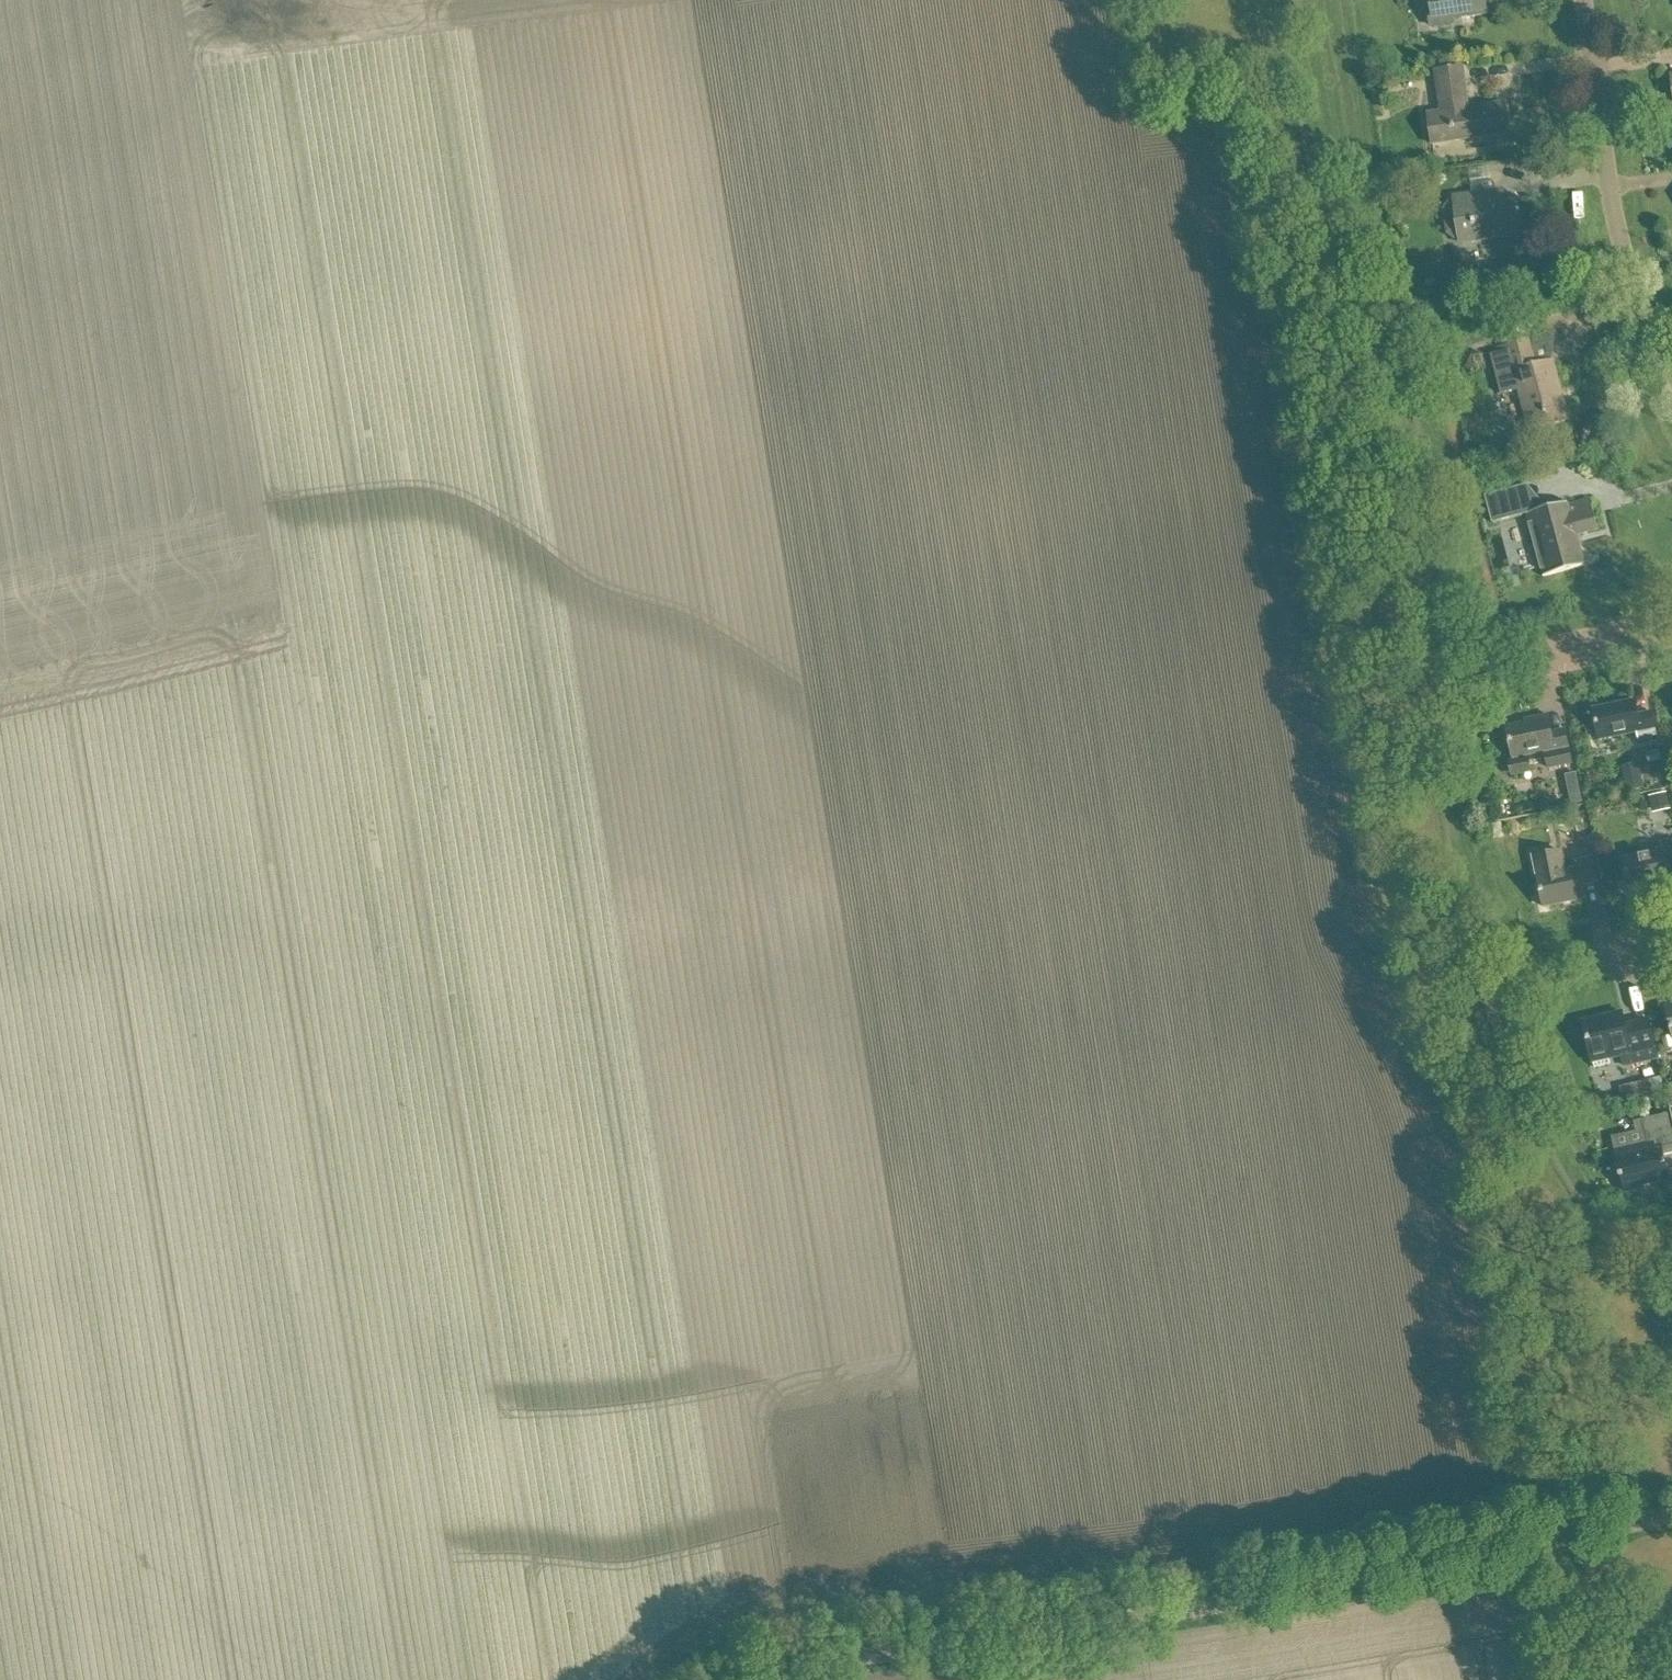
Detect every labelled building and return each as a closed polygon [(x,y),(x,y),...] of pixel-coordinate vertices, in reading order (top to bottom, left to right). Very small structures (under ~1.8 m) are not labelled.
[(1492,14),(1490,0),(1427,0),(1430,27),(1452,24),(1452,20),(1492,14)] [(1432,145),(1509,135),(1505,104),(1468,109),(1462,68),(1436,72),(1441,112),(1428,114),(1432,145)] [(1459,240),(1460,245),(1523,236),(1518,202),(1496,205),(1494,192),(1453,197),(1454,203),(1449,204),(1445,210),(1448,236),(1455,241),(1459,240)] [(1532,334),(1535,356),(1556,354),(1554,331),(1532,334)] [(1484,332),(1469,336),(1470,340),(1472,347),(1487,343),(1485,336),(1484,332)] [(1529,431),(1568,421),(1552,362),(1536,367),(1529,341),(1496,350),(1498,359),(1491,361),(1501,400),(1520,395),(1529,431)] [(1535,543),(1544,577),(1584,566),(1576,535),(1597,529),(1589,502),(1568,508),(1567,504),(1527,515),(1535,543)] [(1639,740),(1656,737),(1651,713),(1638,716),(1635,702),(1592,711),(1599,740),(1637,733),(1639,740)] [(1506,729),(1512,759),(1513,763),(1509,770),(1515,774),(1516,776),(1535,772),(1531,755),(1545,752),(1548,769),(1572,764),(1565,731),(1551,734),(1548,716),(1531,719),(1532,723),(1506,729)] [(1643,783),(1627,787),(1629,797),(1645,793),(1643,783)] [(1581,790),(1570,792),(1573,808),(1584,805),(1581,790)] [(1649,795),(1652,812),(1670,808),(1667,792),(1649,795)] [(1629,890),(1630,895),(1647,891),(1646,887),(1671,882),(1668,868),(1671,867),(1671,843),(1659,845),(1660,852),(1622,860),(1628,890),(1629,890)] [(1575,870),(1567,872),(1562,851),(1532,857),(1543,908),(1586,899),(1583,885),(1596,883),(1591,859),(1574,863),(1575,870)] [(1610,1064),(1609,1060),(1621,1057),(1623,1066),(1657,1058),(1648,1021),(1624,1026),(1621,1014),(1582,1023),(1592,1064),(1594,1063),(1595,1068),(1610,1064)] [(1670,1036),(1662,1038),(1665,1049),(1671,1047),(1671,1045),(1670,1036)] [(1649,1080),(1637,1083),(1641,1096),(1653,1093),(1649,1080)] [(1671,1154),(1671,1138),(1666,1114),(1640,1121),(1647,1151),(1634,1154),(1632,1147),(1614,1151),(1616,1158),(1615,1158),(1616,1163),(1615,1163),(1618,1179),(1621,1179),(1624,1193),(1642,1189),(1642,1185),(1667,1179),(1662,1156),(1671,1154)]
